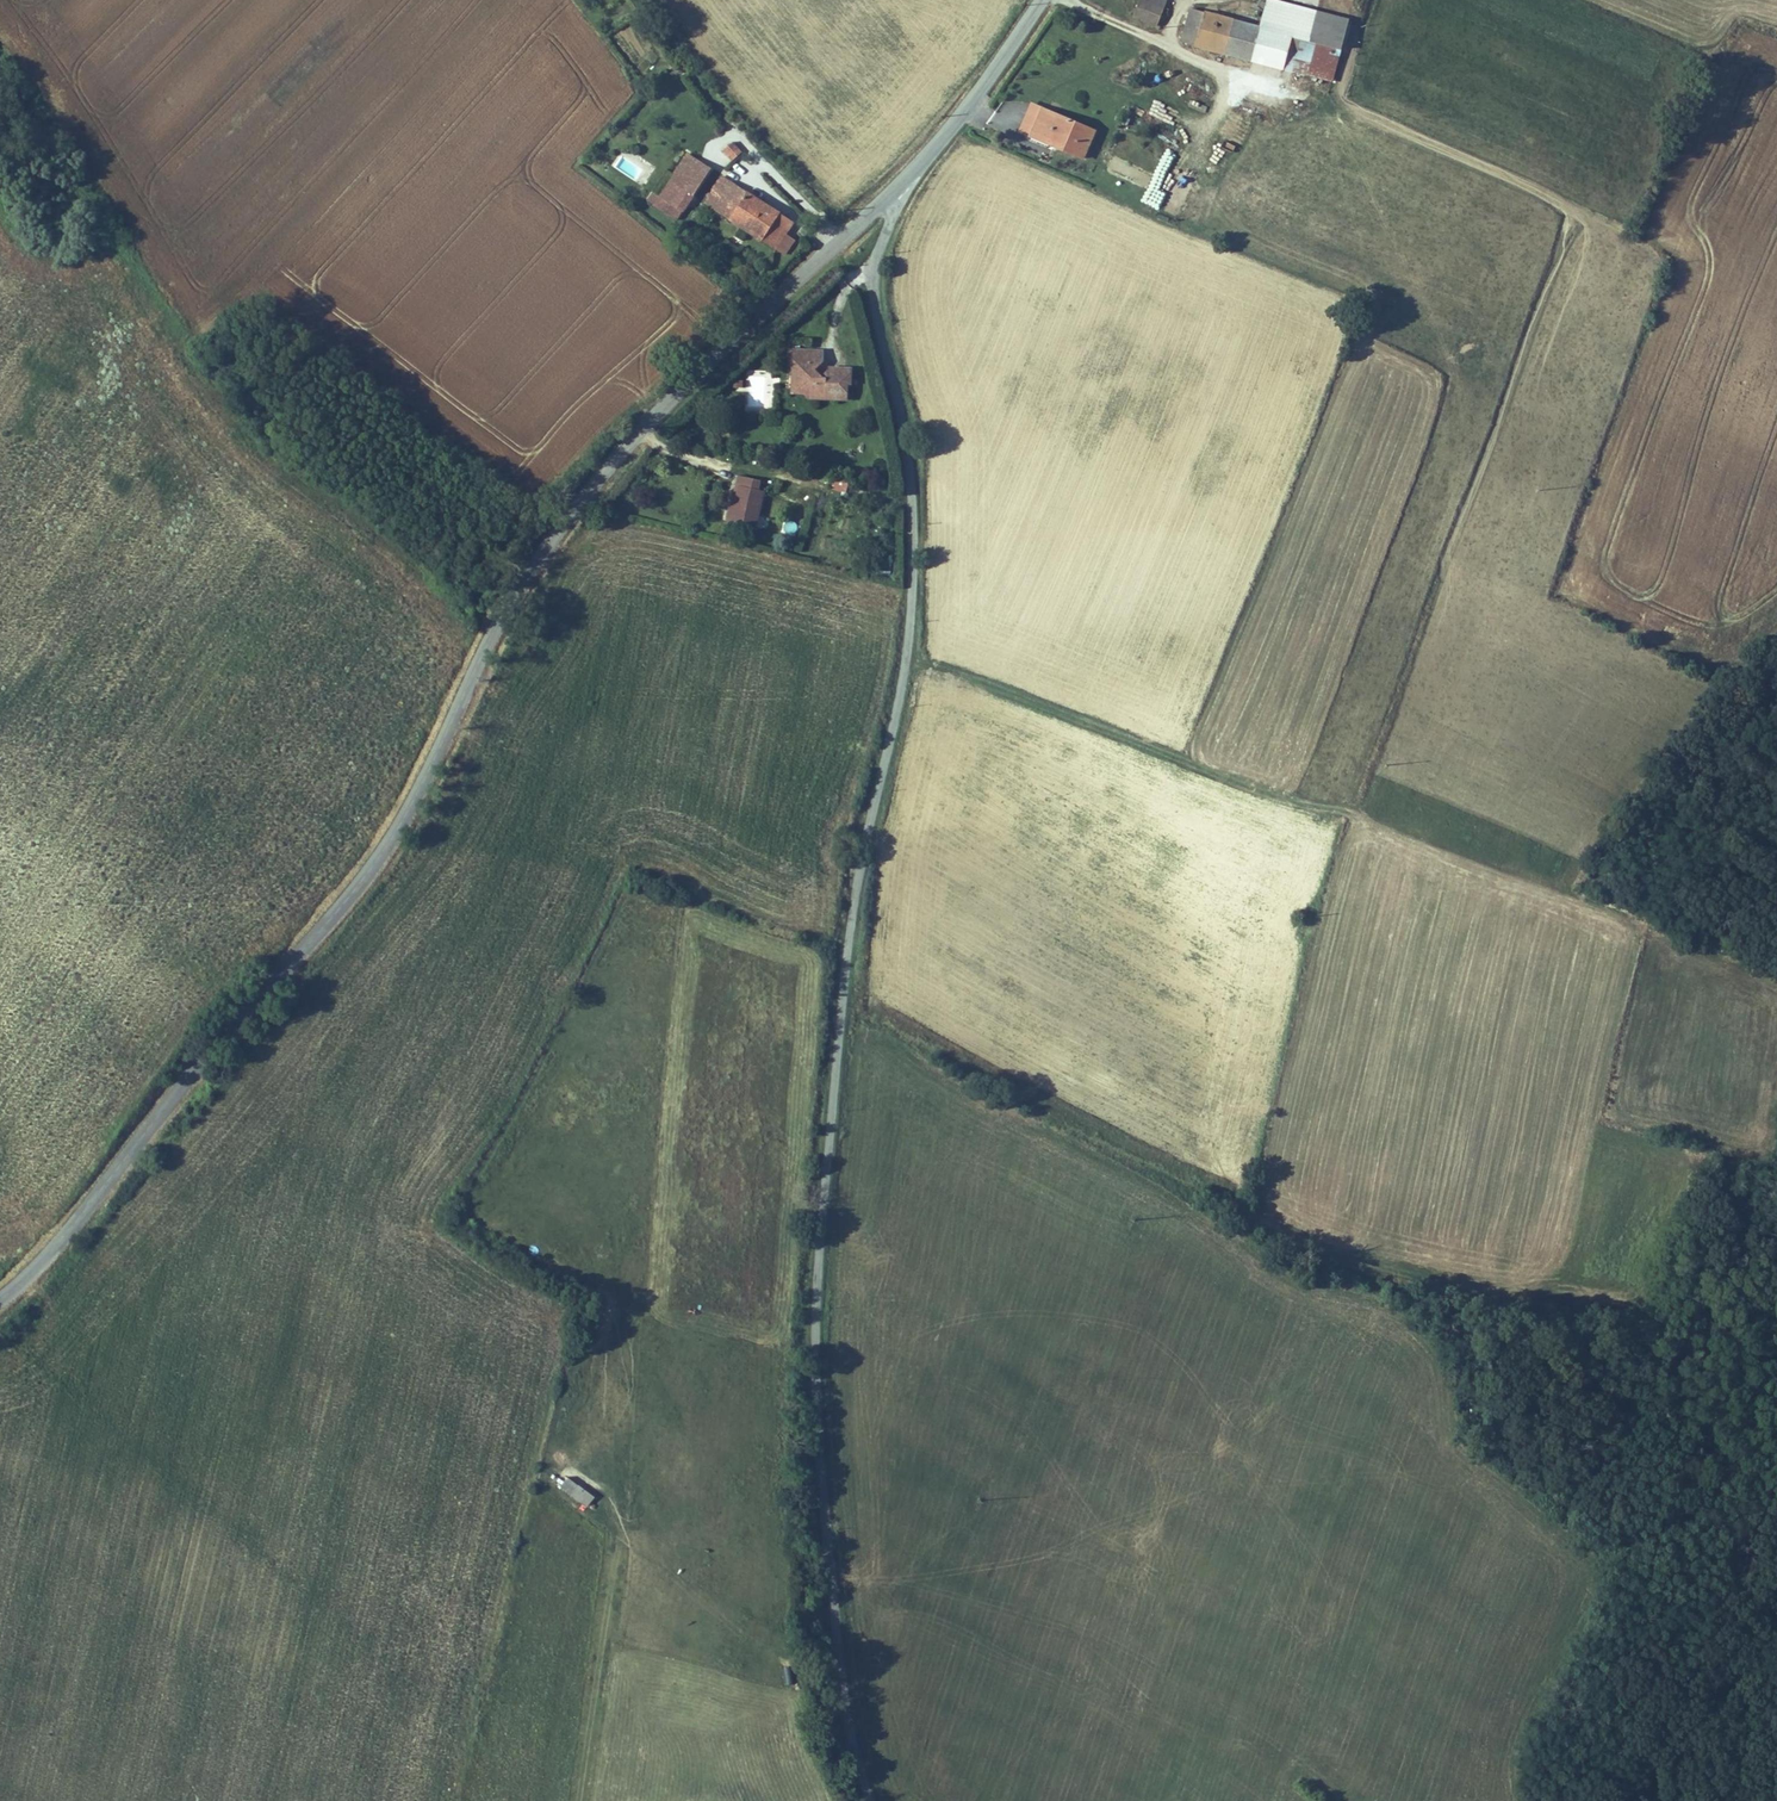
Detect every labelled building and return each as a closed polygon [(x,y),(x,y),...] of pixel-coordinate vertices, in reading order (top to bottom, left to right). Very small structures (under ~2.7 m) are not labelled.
[(1179,0),(1158,0),(1157,2),(1181,13),(1186,3),(1179,0)] [(1339,14),(1292,1),(1284,31),(1275,64),(1304,73),(1313,39),(1331,45),(1339,14)] [(1181,13),(1157,2),(1150,19),(1174,29),(1181,13)] [(1200,45),(1275,64),(1284,31),(1208,12),(1200,45)] [(1313,39),(1304,73),(1334,82),(1342,47),(1331,45),(1313,39)] [(1342,47),(1334,82),(1350,86),(1359,52),(1342,47)] [(1119,118),(1068,94),(1055,121),(1107,144),(1119,118)] [(733,161),(743,150),(732,141),(722,152),(733,161)] [(703,152),(688,174),(711,190),(726,168),(703,152)] [(688,174),(668,202),(691,218),(711,190),(688,174)] [(739,174),(721,201),(793,249),(811,222),(739,174)] [(1165,211),(1173,181),(1157,177),(1149,206),(1165,211)] [(1179,180),(1164,213),(1179,220),(1194,187),(1179,180)] [(789,352),(777,388),(783,390),(788,392),(786,400),(817,411),(819,405),(835,411),(839,398),(840,398),(844,385),(826,379),(818,386),(809,377),(816,371),(819,362),(789,352)] [(835,411),(819,405),(817,411),(833,416),(835,411)] [(763,474),(758,472),(748,503),(753,505),(763,474)] [(786,481),(763,474),(753,505),(748,503),(744,517),(779,528),(790,493),(783,491),(786,481)] [(793,484),(786,481),(783,491),(790,493),(793,484)] [(855,493),(856,482),(832,481),(832,493),(855,493)] [(566,1478),(559,1489),(589,1508),(596,1497),(566,1478)] [(783,1687),(793,1686),(790,1667),(780,1668),(783,1687)]
